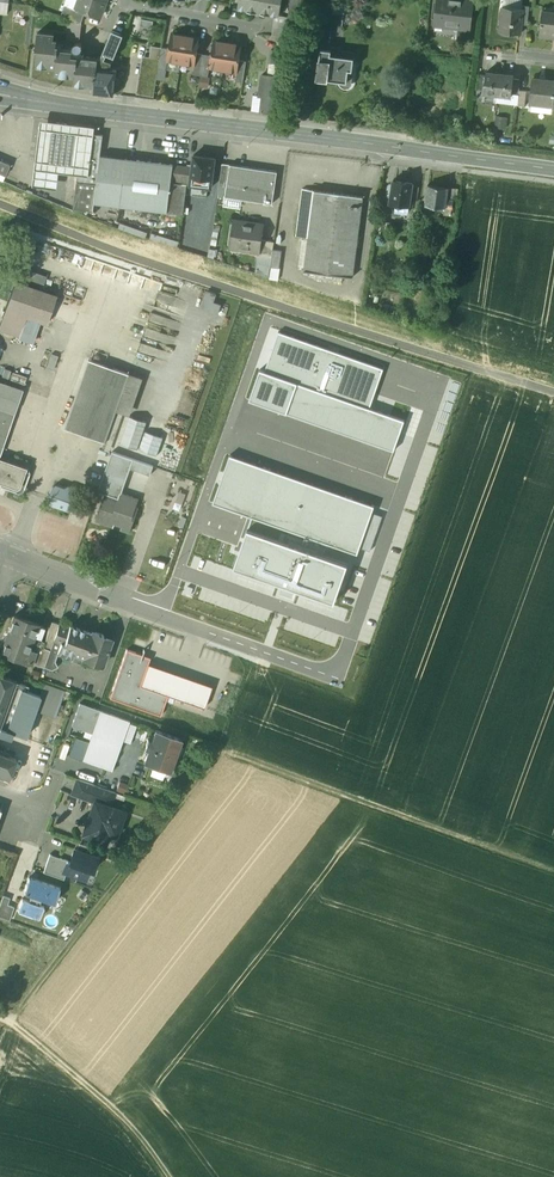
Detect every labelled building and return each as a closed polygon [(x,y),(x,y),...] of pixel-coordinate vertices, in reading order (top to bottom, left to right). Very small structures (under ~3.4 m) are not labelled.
[(105,0),(79,0),(76,8),(101,17),(108,1),(105,0)] [(239,7),(248,9),(248,11),(256,12),(257,11),(262,12),(261,13),(270,14),(270,13),(280,15),(282,0),(240,0),(239,7)] [(288,19),(302,20),(304,0),(290,0),(288,19)] [(435,25),(470,29),(473,0),(438,0),(435,25)] [(530,7),(523,6),(523,9),(522,24),(528,25),(530,7)] [(85,14),(64,7),(61,16),(68,18),(81,23),(82,23),(85,14)] [(523,9),(503,7),(500,32),(520,34),(522,24),(523,9)] [(543,9),(540,37),(553,38),(553,10),(543,9)] [(81,23),(68,18),(66,40),(78,42),(79,42),(81,23)] [(302,20),(288,19),(287,25),(311,28),(312,22),(302,20)] [(331,31),(320,29),(316,60),(320,61),(317,78),(347,82),(349,70),(352,70),(355,53),(329,50),(331,31)] [(112,31),(101,58),(99,57),(98,59),(97,68),(110,69),(111,62),(122,34),(112,31)] [(55,34),(38,32),(36,49),(38,49),(36,65),(56,67),(55,74),(75,76),(74,83),(95,86),(97,68),(98,59),(72,56),(73,50),(59,49),(59,46),(57,46),(58,40),(54,39),(55,34)] [(185,35),(171,33),(169,48),(167,60),(181,62),(185,35)] [(200,38),(185,35),(181,62),(195,64),(197,53),(200,38)] [(228,42),(214,40),(211,55),(209,67),(210,67),(224,69),(228,42)] [(242,45),(228,42),(224,69),(237,71),(238,71),(240,60),(242,45)] [(169,48),(162,47),(160,60),(158,69),(166,70),(167,60),(169,48)] [(271,49),(270,72),(281,72),(282,49),(271,49)] [(204,54),(197,53),(195,64),(193,74),(201,75),(204,54)] [(211,55),(204,54),(201,75),(208,77),(210,67),(209,67),(211,55)] [(160,60),(145,57),(139,92),(154,95),(158,69),(160,60)] [(247,61),(240,60),(238,71),(237,71),(236,81),(243,82),(247,61)] [(110,69),(97,68),(95,86),(95,92),(114,94),(117,70),(110,69)] [(500,74),(486,72),(484,90),(484,92),(498,94),(500,74)] [(486,75),(479,74),(477,89),(484,90),(486,75)] [(514,76),(500,74),(498,94),(512,96),(512,93),(514,79),(514,76)] [(261,112),(276,114),(281,77),(261,75),(259,96),(263,96),(261,112)] [(210,86),(211,77),(203,76),(202,85),(210,86)] [(533,78),(530,102),(553,105),(553,81),(533,78)] [(521,80),(514,79),(512,93),(519,94),(520,90),(521,80)] [(527,91),(520,90),(519,94),(518,105),(525,106),(527,91)] [(41,120),(33,185),(57,188),(59,172),(78,174),(89,176),(95,126),(41,120)] [(90,133),(89,140),(82,139),(78,174),(76,194),(96,196),(101,154),(103,135),(90,133)] [(173,163),(101,154),(96,196),(95,202),(168,211),(173,165),(173,163)] [(216,157),(194,155),(193,167),(190,185),(192,185),(212,187),(214,172),(216,157)] [(223,158),(216,157),(214,172),(221,173),(223,163),(223,158)] [(0,160),(0,173),(6,176),(10,165),(0,160)] [(230,164),(223,163),(221,173),(220,185),(227,186),(230,164)] [(278,171),(230,164),(227,186),(226,195),(225,196),(273,203),(278,171)] [(186,195),(189,167),(173,165),(168,211),(183,213),(186,195)] [(413,183),(394,180),(393,187),(392,196),(391,203),(409,206),(410,204),(410,199),(412,186),(413,183)] [(448,186),(429,184),(426,204),(445,207),(446,198),(448,186)] [(226,195),(227,186),(220,185),(218,194),(226,195)] [(412,186),(410,199),(417,199),(419,187),(412,186)] [(363,196),(303,188),(297,237),(309,239),(304,271),(352,277),(363,196)] [(96,196),(76,194),(74,208),(94,211),(95,202),(96,196)] [(454,199),(446,198),(445,207),(453,208),(454,199)] [(119,227),(146,237),(150,228),(122,218),(119,227)] [(263,224),(235,220),(231,246),(259,250),(260,239),(261,239),(263,224)] [(261,239),(260,239),(259,250),(258,255),(272,257),(273,248),(274,241),(261,239)] [(283,249),(273,248),(272,257),(271,266),(280,267),(283,249)] [(45,287),(48,275),(32,270),(28,282),(45,287)] [(15,282),(0,325),(0,328),(20,335),(26,317),(47,324),(57,296),(15,282)] [(217,301),(219,292),(207,289),(203,309),(222,313),(224,302),(217,301)] [(298,383),(370,408),(375,394),(369,392),(378,367),(279,332),(265,371),(298,383)] [(58,356),(52,353),(47,367),(54,369),(58,356)] [(129,373),(90,359),(65,427),(105,441),(129,373)] [(265,371),(260,369),(249,399),(287,413),(298,383),(265,371)] [(0,381),(0,406),(15,411),(23,389),(0,381)] [(394,451),(405,420),(370,408),(298,383),(287,413),(393,450),(394,451)] [(15,411),(0,406),(0,455),(15,411)] [(129,414),(123,443),(142,447),(148,418),(129,414)] [(171,427),(164,446),(182,452),(189,434),(171,427)] [(134,458),(113,451),(103,479),(99,491),(105,493),(120,498),(122,493),(130,468),(134,458)] [(328,544),(358,554),(360,547),(372,513),(374,506),(231,455),(230,455),(213,503),(252,517),(328,544)] [(1,486),(19,493),(24,490),(30,471),(28,467),(0,457),(0,485),(1,486)] [(154,466),(134,458),(130,468),(150,475),(154,466)] [(69,485),(65,487),(56,484),(53,486),(47,501),(48,503),(69,510),(70,510),(71,509),(78,490),(78,489),(77,488),(69,485)] [(139,499),(122,493),(120,498),(105,493),(96,520),(114,527),(115,523),(122,526),(121,529),(130,532),(139,508),(136,507),(139,499)] [(383,516),(372,513),(360,547),(370,551),(383,516)] [(252,517),(234,566),(282,583),(280,587),(296,593),(297,588),(334,602),(348,563),(324,555),(328,544),(252,517)] [(43,626),(14,616),(1,652),(30,662),(33,653),(38,640),(43,626)] [(33,653),(30,662),(44,667),(53,640),(59,624),(52,621),(45,642),(40,656),(33,653)] [(95,634),(70,625),(69,627),(59,624),(53,640),(60,643),(57,652),(58,653),(73,658),(75,654),(83,657),(82,659),(94,663),(95,658),(104,662),(111,641),(102,638),(104,634),(95,632),(95,634)] [(45,642),(38,640),(33,653),(40,656),(45,642)] [(53,640),(44,667),(51,670),(58,667),(55,661),(58,653),(57,652),(60,643),(53,640)] [(151,658),(127,649),(112,696),(161,714),(168,694),(205,705),(212,686),(149,662),(151,658)] [(13,680),(0,675),(0,716),(13,680)] [(0,716),(0,728),(6,730),(21,689),(14,686),(16,681),(13,680),(0,716)] [(65,690),(45,683),(40,695),(35,709),(55,716),(65,690)] [(21,689),(6,730),(12,732),(25,737),(35,709),(40,695),(21,689)] [(100,710),(80,703),(72,725),(92,733),(100,710)] [(92,733),(82,760),(112,770),(129,721),(100,710),(92,733)] [(0,728),(0,734),(10,738),(12,732),(6,730),(0,728)] [(181,739),(155,730),(151,740),(148,739),(145,748),(148,749),(144,762),(170,771),(181,739)] [(9,778),(16,759),(0,753),(0,775),(9,778)] [(115,792),(77,778),(71,794),(94,802),(94,801),(110,806),(115,792)] [(110,806),(94,801),(94,802),(90,814),(92,815),(90,821),(87,820),(83,833),(105,841),(108,832),(115,835),(124,811),(110,806)] [(95,848),(79,843),(77,849),(92,855),(95,848)] [(74,849),(70,861),(67,860),(63,871),(66,872),(81,877),(84,867),(93,870),(97,857),(92,855),(77,849),(74,849)] [(67,860),(50,854),(43,872),(64,879),(66,872),(63,871),(67,860)] [(29,901),(22,898),(17,910),(40,919),(44,906),(39,905),(42,897),(56,902),(61,889),(29,877),(24,891),(32,894),(29,901)] [(3,895),(0,904),(0,917),(10,920),(15,907),(8,904),(11,897),(3,895)]
